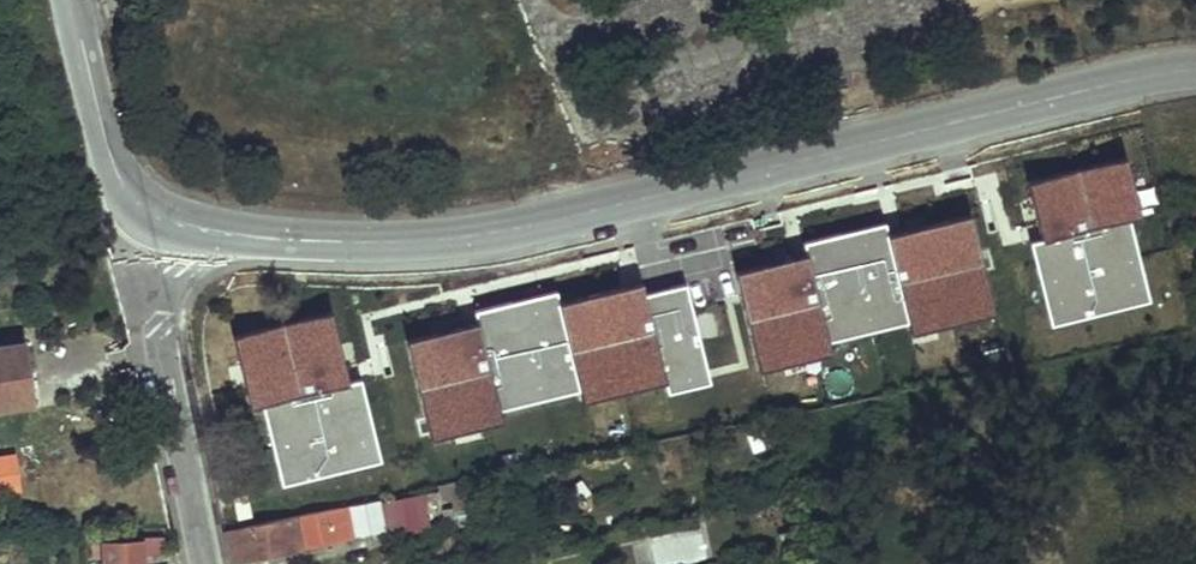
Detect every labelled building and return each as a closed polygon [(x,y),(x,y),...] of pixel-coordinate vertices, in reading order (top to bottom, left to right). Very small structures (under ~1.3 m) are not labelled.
[(1047,326),(1155,302),(1136,217),(1144,215),(1130,155),(1030,177),(1043,237),(1028,241),(1047,326)] [(911,332),(997,312),(973,212),(887,232),(911,332)] [(644,283),(409,328),(430,433),(758,370),(739,272),(645,290),(644,283)] [(830,329),(872,335),(875,310),(834,305),(830,329)] [(189,353),(202,411),(315,385),(311,371),(318,370),(316,360),(310,362),(303,338),(317,334),(315,323),(189,353)] [(25,403),(18,369),(26,367),(22,342),(0,345),(0,407),(25,403)] [(764,419),(783,414),(781,404),(762,408),(764,419)] [(0,458),(0,489),(16,486),(11,456),(0,458)] [(226,530),(232,561),(493,510),(490,499),(478,501),(473,479),(226,530)] [(141,553),(160,552),(159,536),(139,537),(139,542),(97,543),(97,546),(91,546),(92,563),(142,563),(141,553)]
